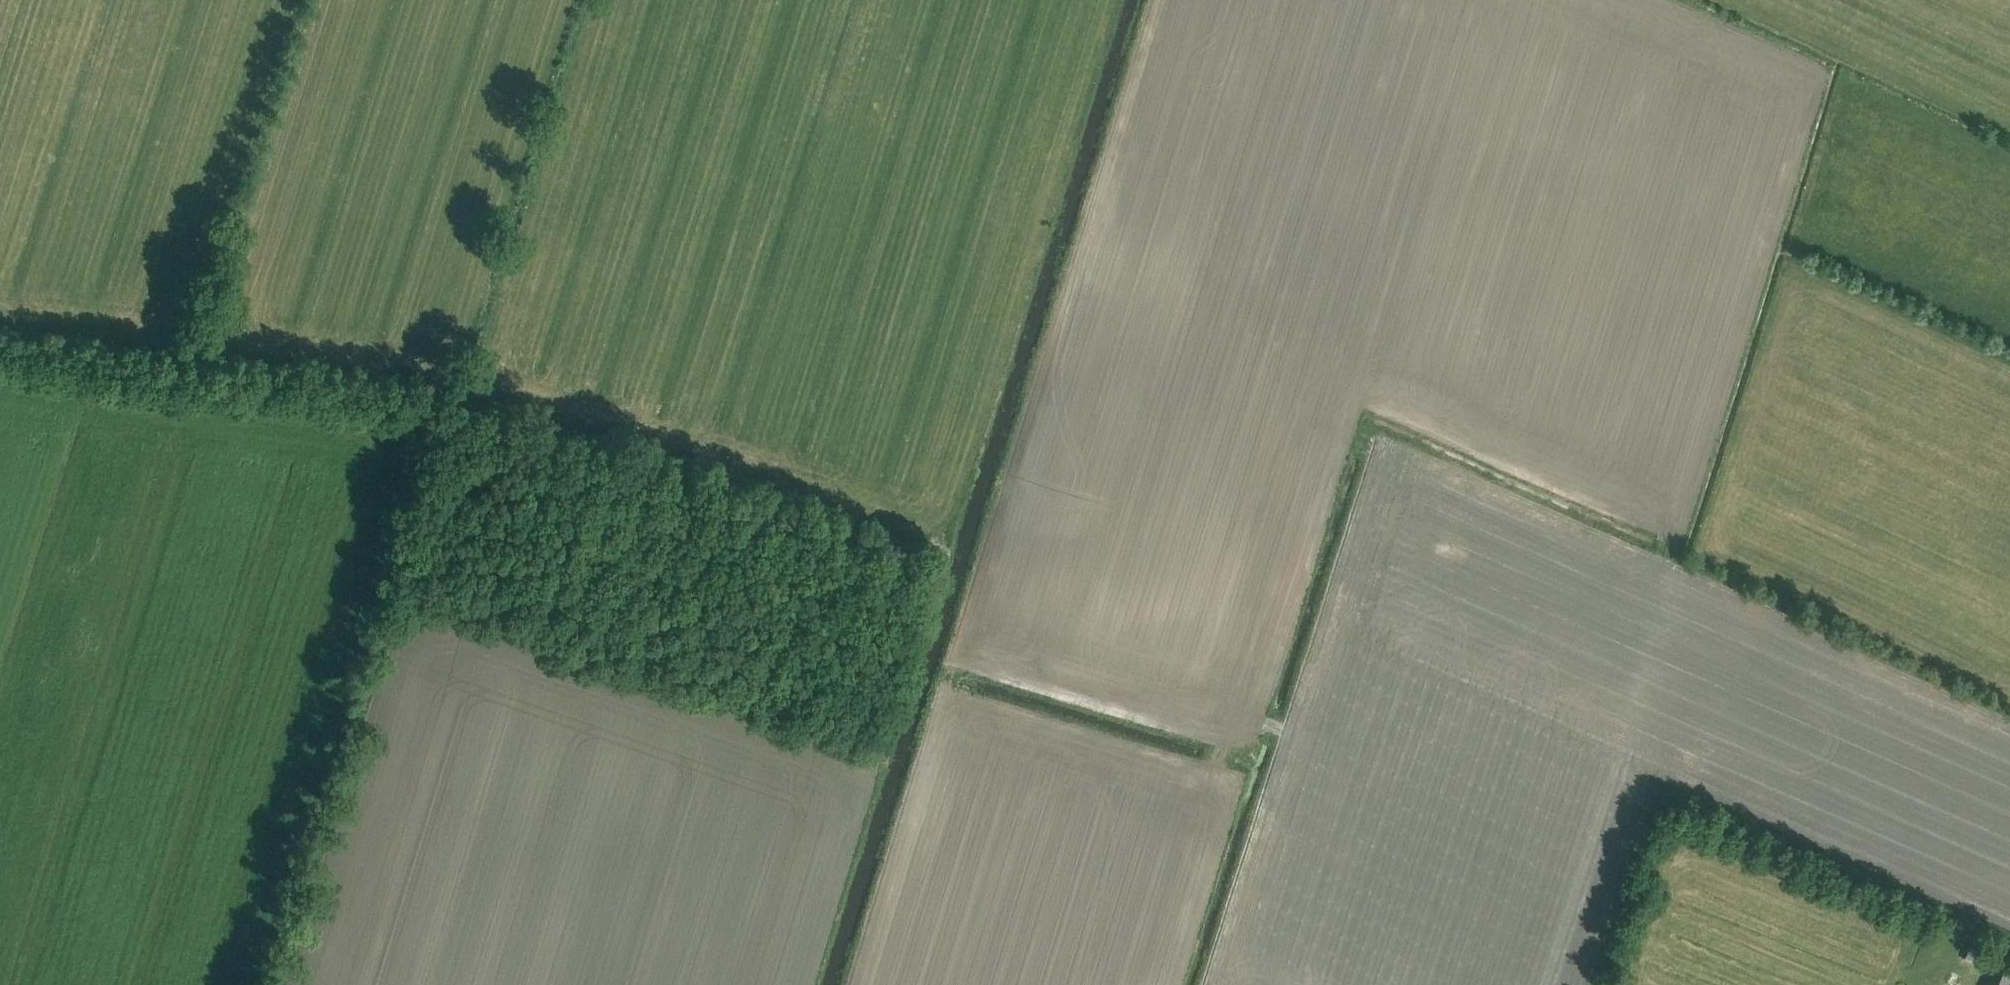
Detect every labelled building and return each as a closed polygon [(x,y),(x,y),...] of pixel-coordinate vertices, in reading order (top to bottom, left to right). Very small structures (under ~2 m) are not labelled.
[(1997,958),(1987,984),(2009,984),(2009,963),(1997,958)] [(1981,975),(1971,971),(1965,984),(1976,984),(1981,975)]
